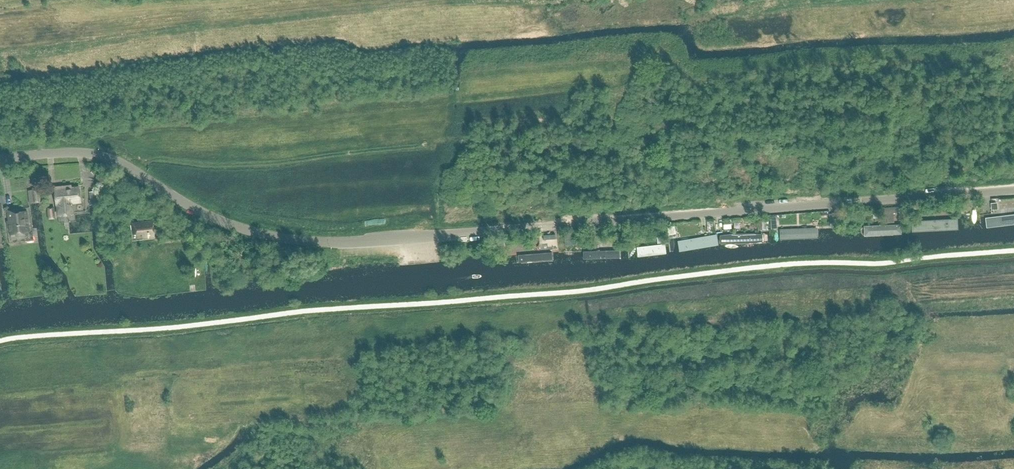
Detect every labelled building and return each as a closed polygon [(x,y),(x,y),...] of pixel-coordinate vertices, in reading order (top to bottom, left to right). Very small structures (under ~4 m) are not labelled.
[(55,187),(56,204),(57,204),(58,215),(70,214),(69,203),(81,201),(79,187),(67,188),(67,185),(55,187)] [(34,203),(40,202),(41,201),(40,188),(38,188),(32,189),(33,195),(31,196),(32,203),(34,202),(34,203)] [(99,204),(98,191),(89,192),(90,200),(89,200),(90,205),(99,204)] [(55,218),(55,214),(54,206),(47,206),(48,219),(55,218)] [(7,209),(10,234),(29,232),(26,211),(17,213),(16,208),(7,209)] [(982,217),(983,227),(1013,224),(1013,214),(982,217)] [(152,221),(133,223),(134,234),(142,233),(143,237),(154,235),(152,221)] [(951,231),(951,223),(922,225),(922,233),(951,231)] [(900,236),(899,225),(861,226),(861,238),(900,236)] [(814,229),(778,230),(779,240),(815,237),(814,229)] [(715,235),(714,246),(765,244),(764,234),(715,235)] [(712,244),(711,235),(677,241),(679,251),(712,244)] [(666,244),(633,246),(634,257),(667,254),(666,244)] [(577,251),(577,260),(616,259),(615,250),(577,251)] [(514,254),(515,264),(549,262),(549,253),(514,254)]
